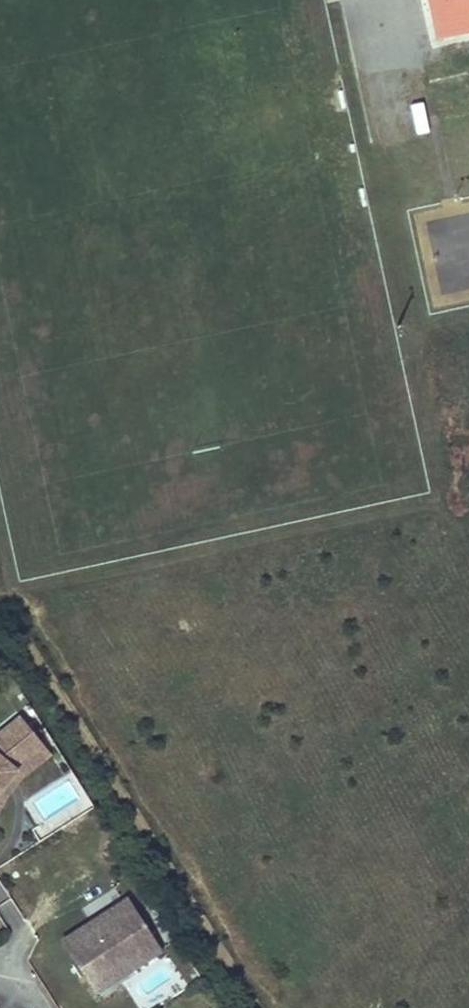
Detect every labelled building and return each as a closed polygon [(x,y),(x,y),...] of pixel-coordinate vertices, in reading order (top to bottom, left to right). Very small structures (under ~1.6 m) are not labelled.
[(453,0),(421,0),(423,12),(454,5),(453,0)] [(467,73),(452,6),(415,14),(430,81),(467,73)] [(21,715),(0,733),(0,787),(14,770),(45,745),(21,715)] [(45,745),(14,770),(0,787),(0,806),(6,795),(22,777),(51,753),(45,745)] [(156,939),(128,896),(61,938),(95,992),(117,978),(110,968),(156,939)] [(162,949),(156,939),(110,968),(117,978),(162,949)]
